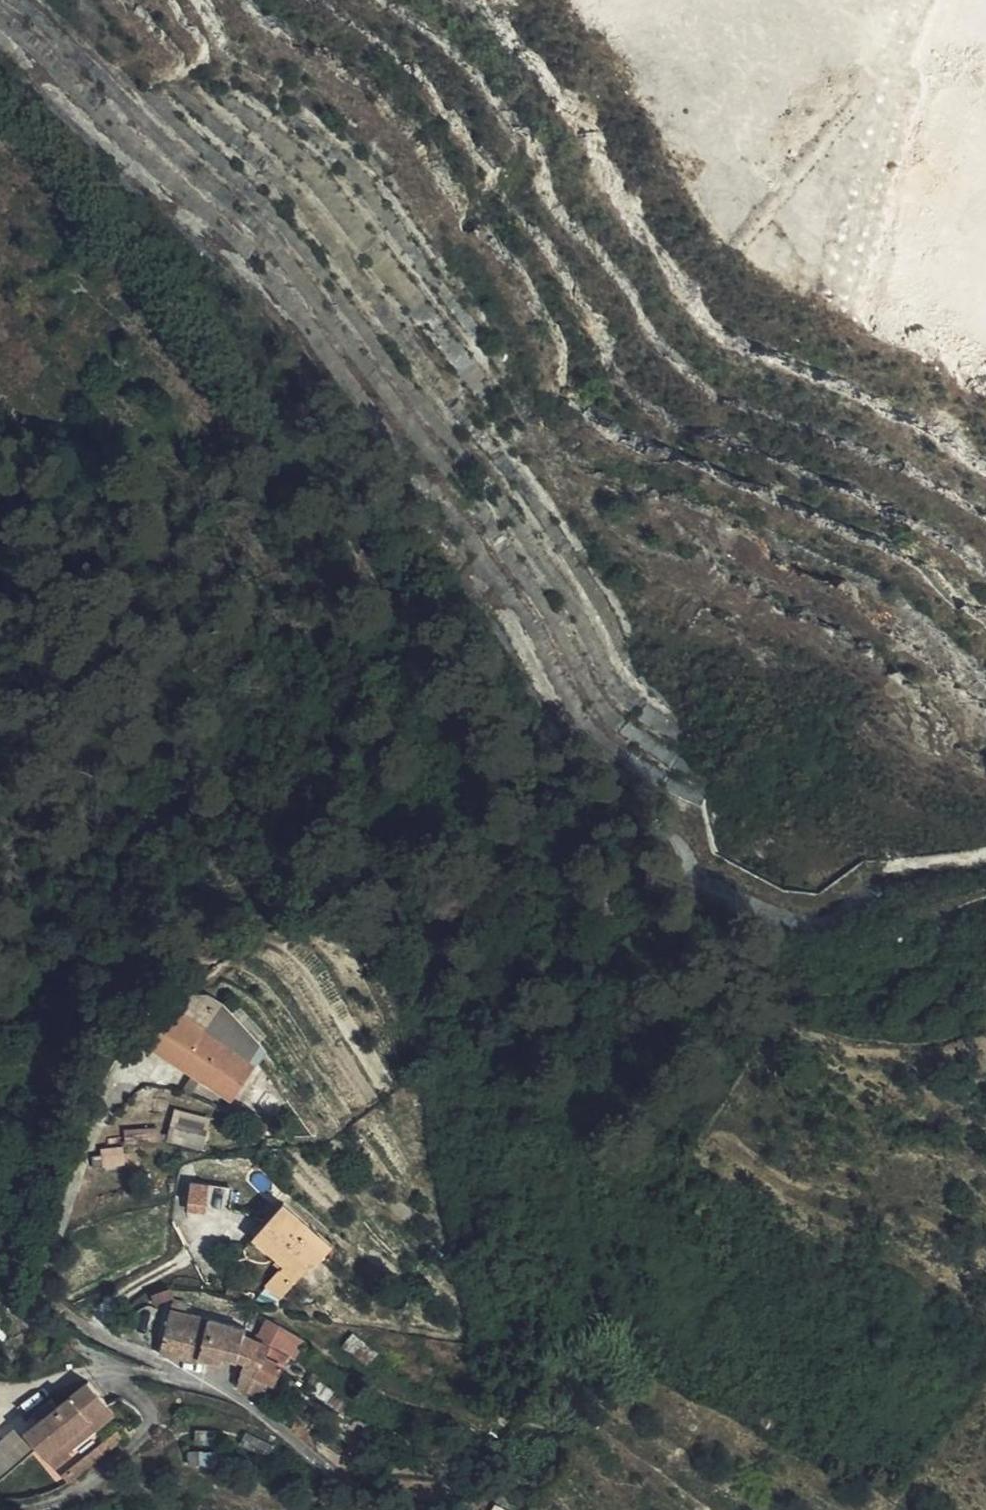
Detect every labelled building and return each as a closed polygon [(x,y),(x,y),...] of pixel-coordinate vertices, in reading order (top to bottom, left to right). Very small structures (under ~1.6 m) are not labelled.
[(215,1109),(241,1073),(191,1033),(182,1044),(168,1033),(150,1057),(215,1109)] [(204,1148),(213,1115),(177,1105),(168,1139),(204,1148)] [(190,1210),(190,1191),(175,1190),(173,1209),(190,1210)] [(268,1272),(263,1278),(276,1292),(290,1276),(296,1281),(315,1259),(264,1212),(235,1244),(268,1272)] [(159,1320),(154,1361),(211,1368),(213,1357),(228,1358),(230,1338),(230,1329),(159,1320)] [(230,1338),(228,1358),(238,1359),(239,1378),(245,1382),(248,1376),(263,1383),(272,1368),(264,1362),(270,1353),(277,1342),(258,1326),(253,1331),(241,1344),(234,1339),(230,1338)] [(358,1372),(362,1362),(340,1352),(337,1360),(358,1372)] [(228,1358),(228,1371),(239,1378),(238,1359),(228,1358)] [(259,1390),(263,1383),(248,1376),(245,1382),(259,1390)] [(73,1454),(114,1416),(88,1392),(61,1417),(42,1436),(28,1449),(59,1482),(81,1462),(73,1454)] [(42,1436),(61,1417),(53,1410),(36,1427),(42,1436)] [(119,1422),(114,1416),(73,1454),(81,1462),(119,1422)]
